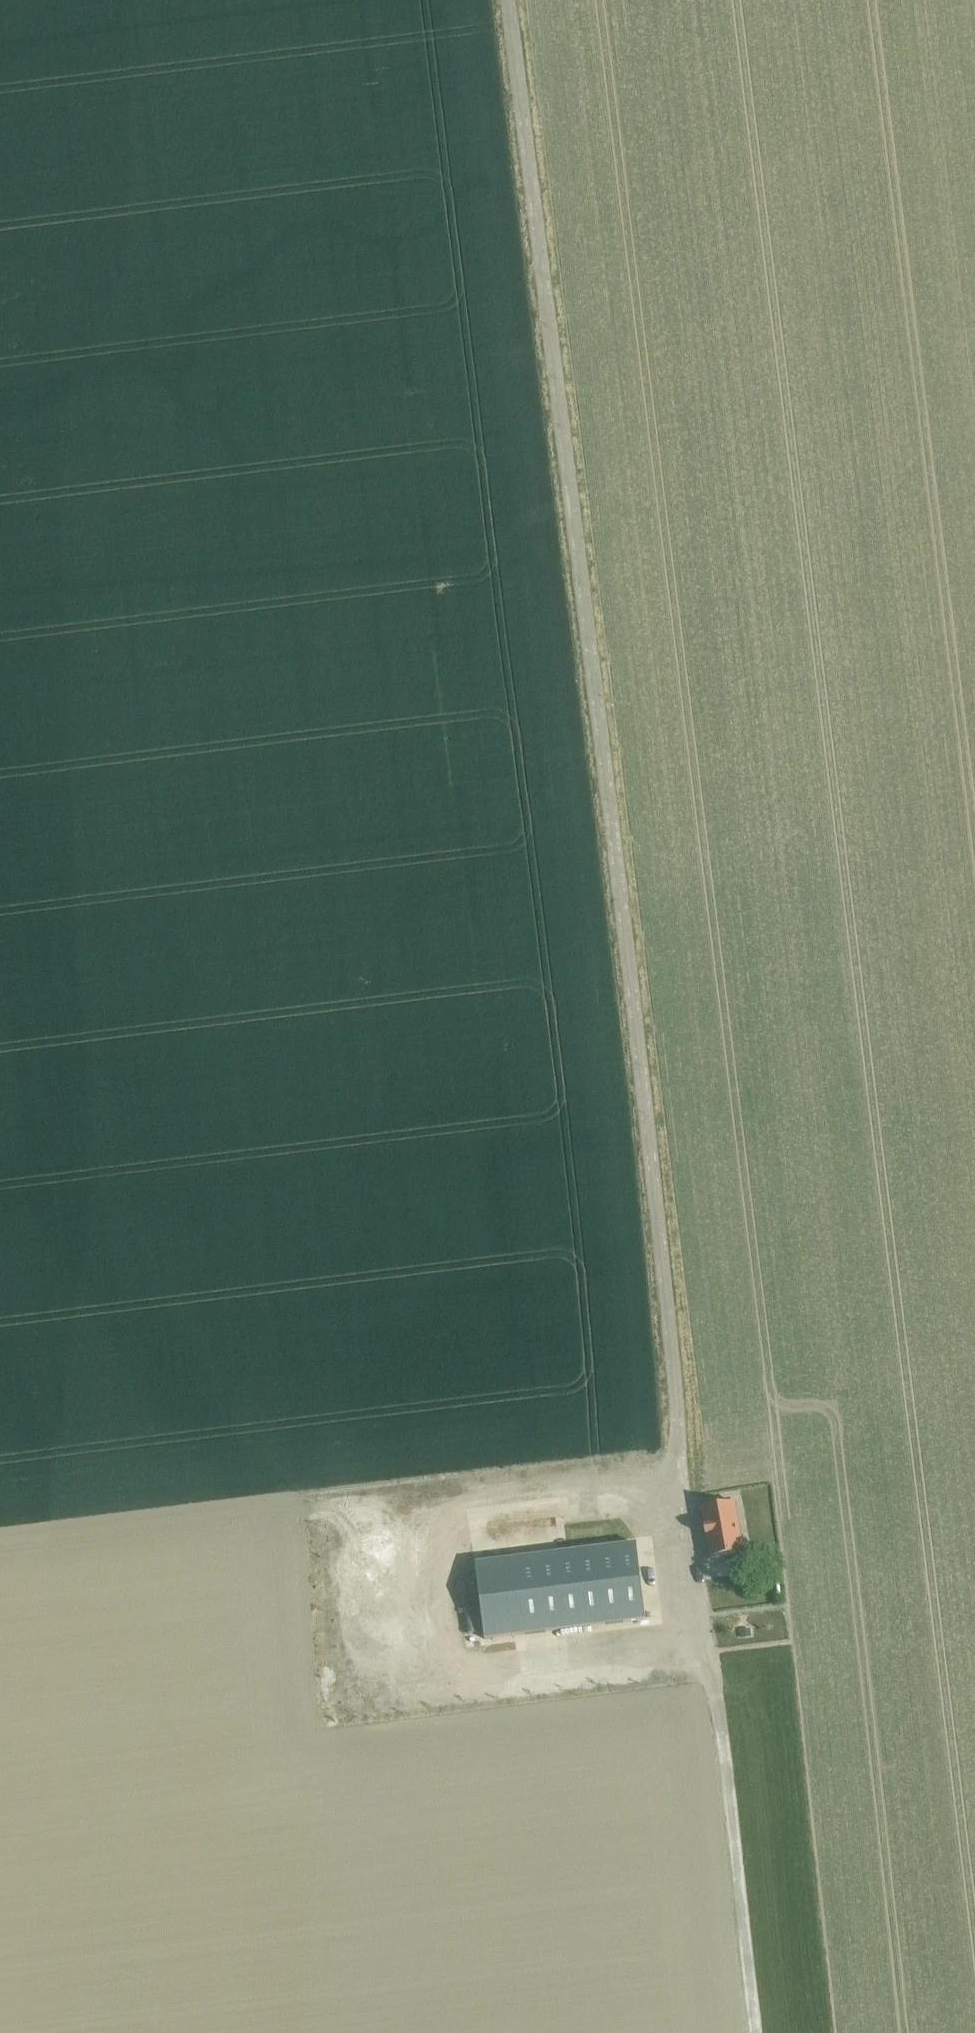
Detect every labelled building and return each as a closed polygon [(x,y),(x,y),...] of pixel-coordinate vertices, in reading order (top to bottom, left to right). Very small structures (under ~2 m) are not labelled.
[(715,1507),(701,1509),(710,1559),(744,1553),(735,1503),(731,1504),(730,1500),(715,1503),(715,1507)] [(487,1644),(648,1625),(639,1550),(478,1569),(487,1644)] [(482,1629),(481,1604),(470,1604),(470,1629),(482,1629)] [(749,1629),(740,1630),(741,1638),(750,1637),(749,1629)] [(469,1683),(470,1691),(491,1688),(490,1680),(469,1683)]
